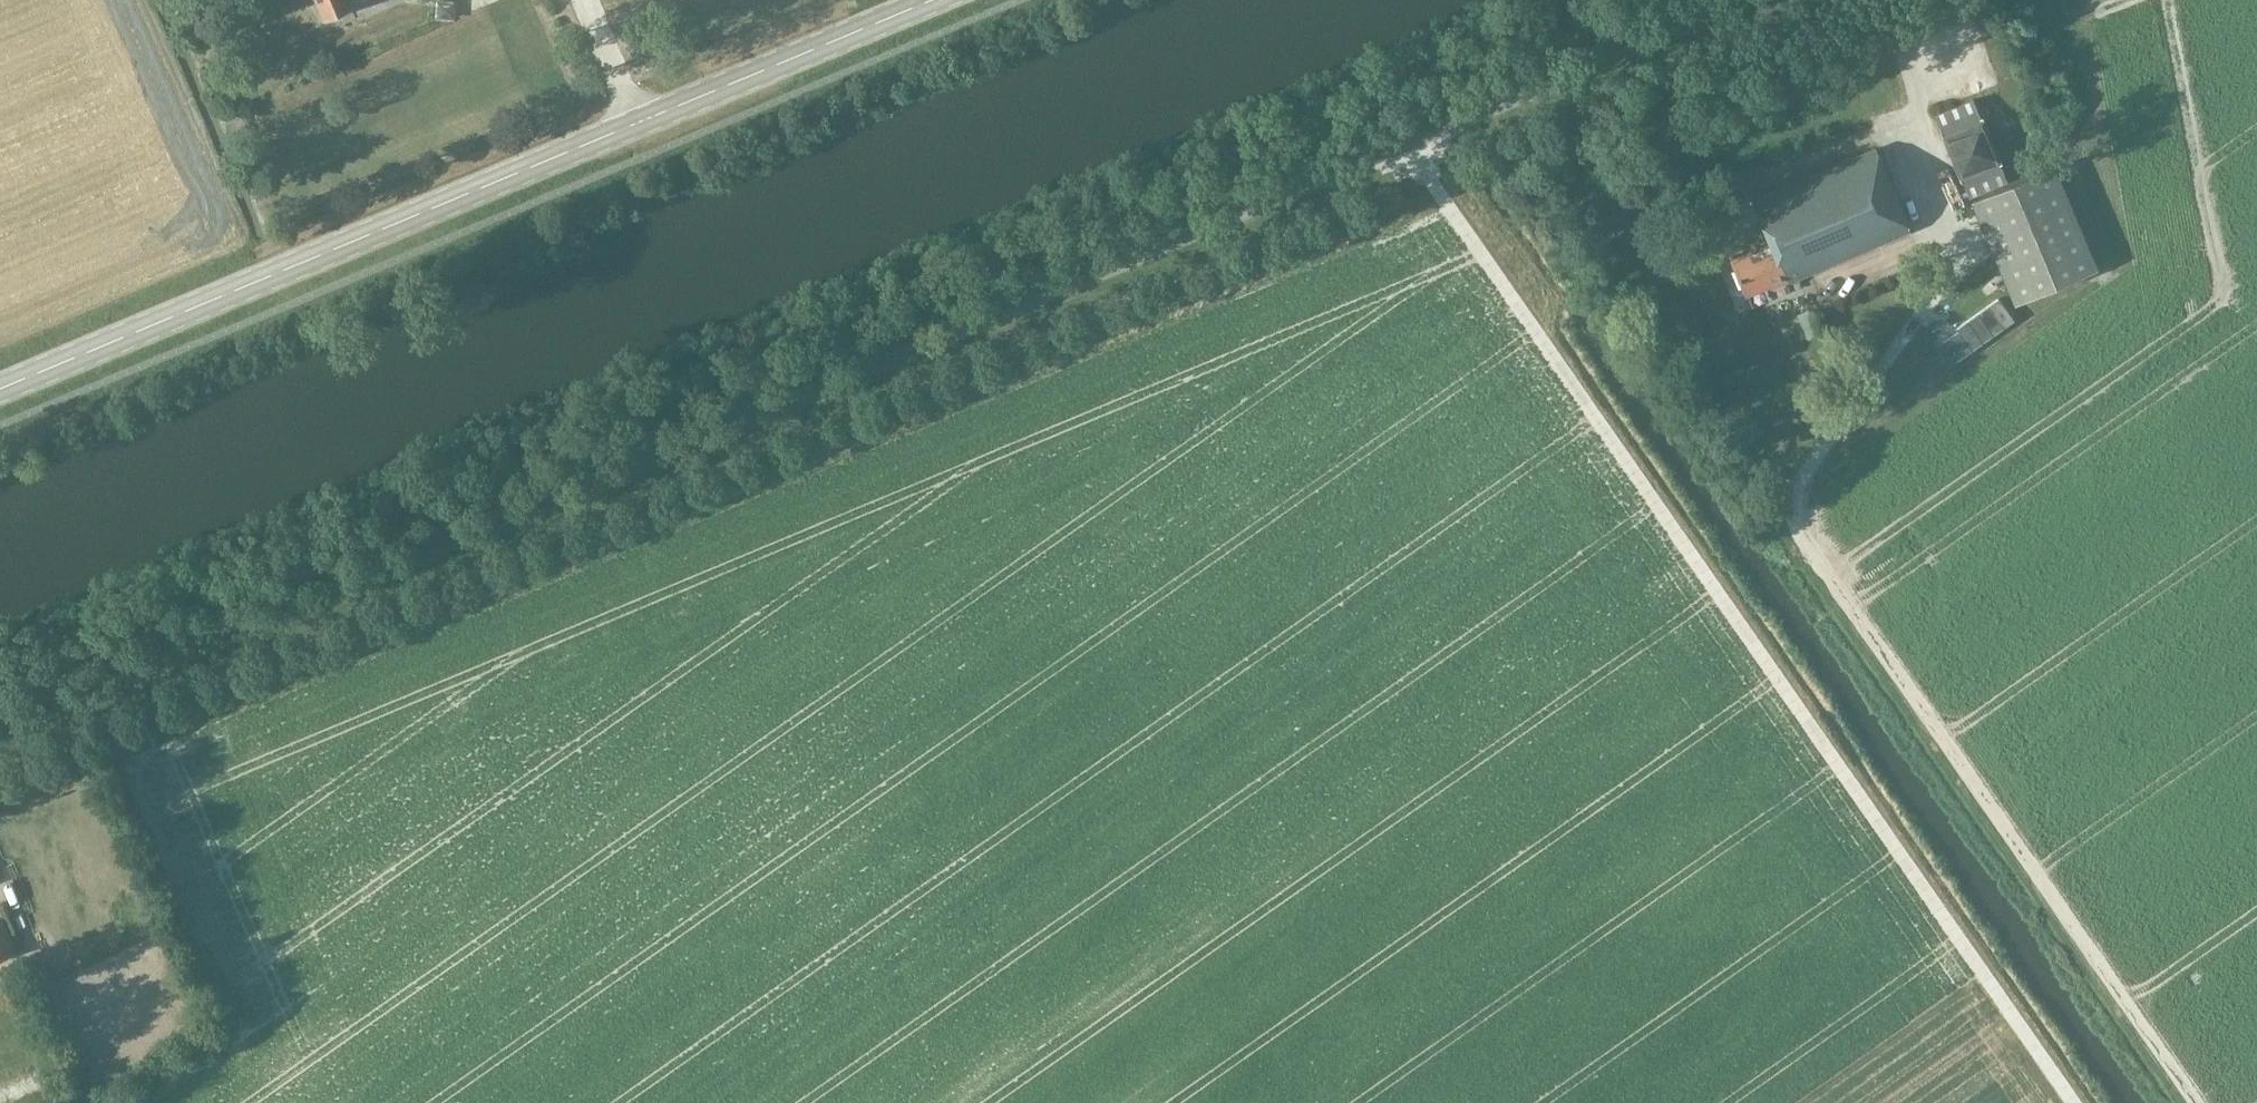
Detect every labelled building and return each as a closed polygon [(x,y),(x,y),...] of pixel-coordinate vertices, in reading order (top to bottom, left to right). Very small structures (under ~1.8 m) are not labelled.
[(325,22),(354,9),(351,3),(359,0),(315,0),(325,22)] [(2056,166),(2011,185),(2002,163),(2003,162),(1984,119),(1981,120),(1972,98),(1935,115),(1941,130),(1940,131),(1962,182),(1963,181),(1972,201),(1971,201),(2014,304),(2099,268),(2056,166)] [(1771,290),(1804,276),(1912,231),(1876,146),(1754,198),(1772,243),(1731,260),(1746,296),(1770,286),(1771,290)]
